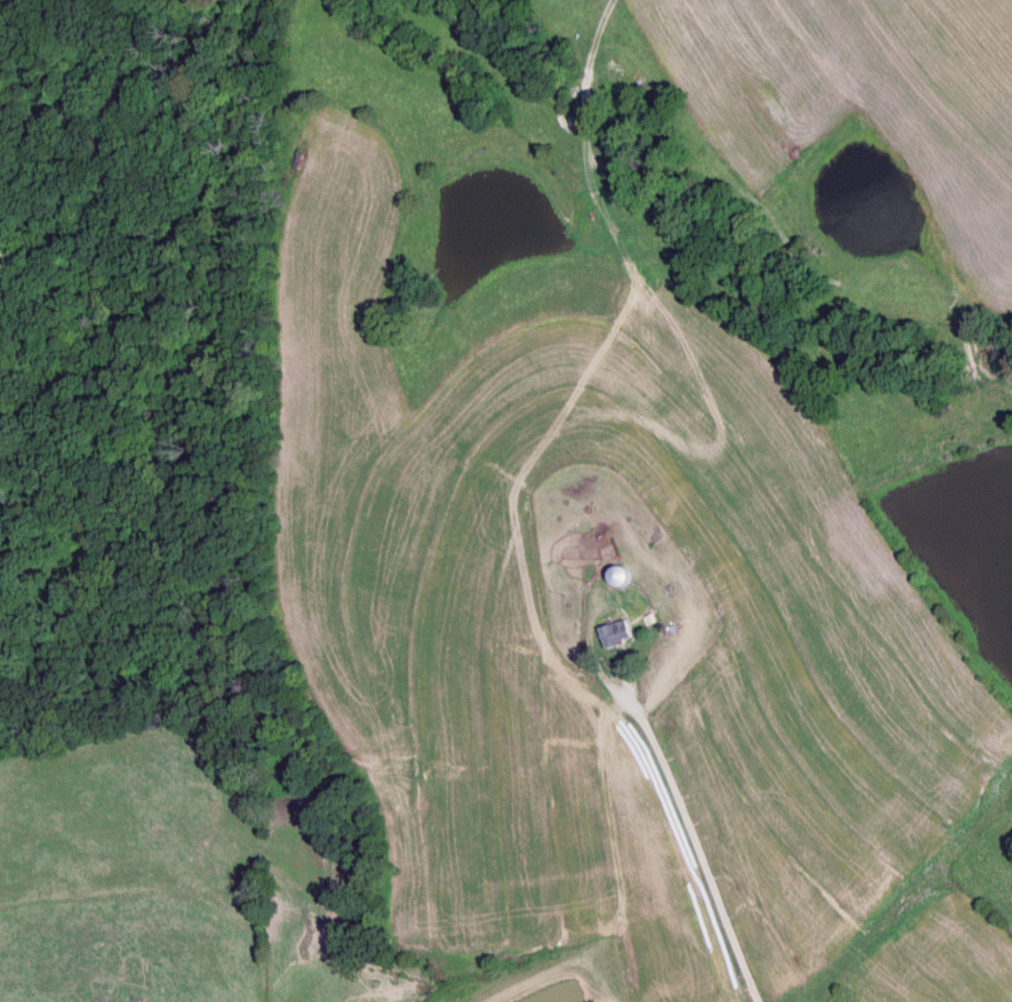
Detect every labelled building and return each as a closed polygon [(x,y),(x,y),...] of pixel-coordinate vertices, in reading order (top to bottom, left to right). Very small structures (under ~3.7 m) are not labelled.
[(607,580),(620,591),(630,579),(617,568),(607,580)] [(598,630),(605,651),(631,643),(624,622),(598,630)] [(678,636),(677,629),(662,631),(664,639),(678,636)]
